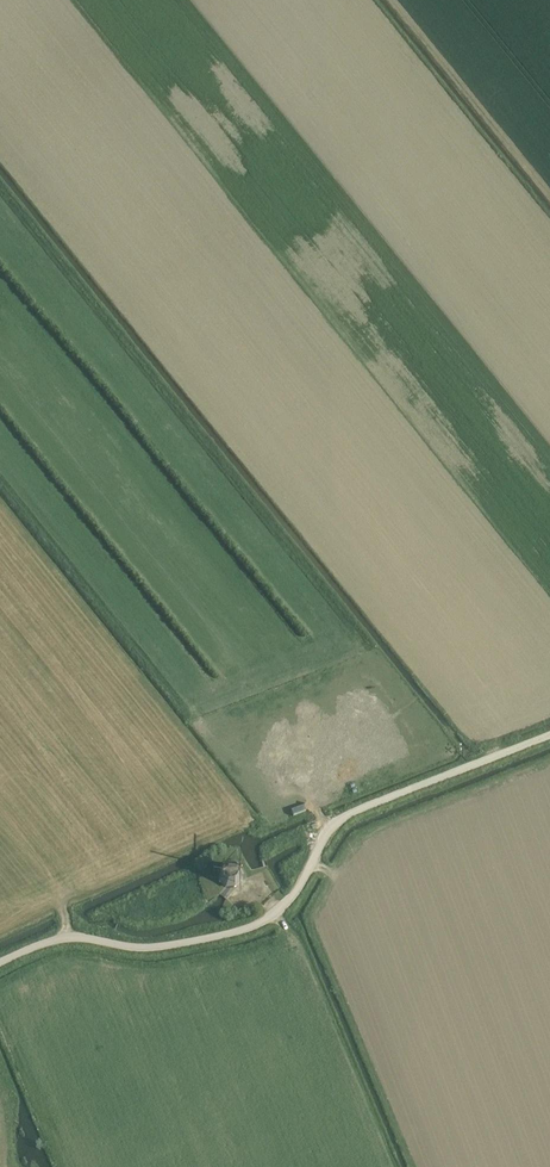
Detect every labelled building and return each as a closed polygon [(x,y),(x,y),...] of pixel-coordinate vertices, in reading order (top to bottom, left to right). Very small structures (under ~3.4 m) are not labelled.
[(225,865),(219,872),(219,881),(226,888),(235,887),(241,880),(241,871),(234,865),(225,865)]
